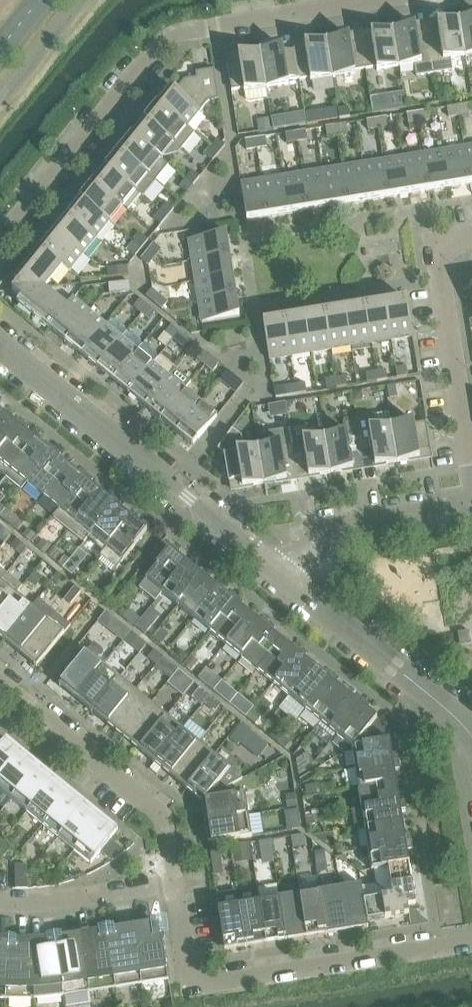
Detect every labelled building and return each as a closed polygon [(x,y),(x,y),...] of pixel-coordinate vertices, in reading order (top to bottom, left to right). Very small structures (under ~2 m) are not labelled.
[(459,19),(466,57),(471,56),(471,17),(459,19)] [(466,57),(459,19),(437,23),(438,30),(427,32),(434,74),(453,71),(451,60),(466,57)] [(434,74),(427,32),(417,34),(415,26),(391,30),(399,68),(414,65),(416,77),(434,74)] [(399,68),(391,30),(371,33),(372,41),(361,43),(366,70),(376,68),(377,72),(399,68)] [(366,70),(361,43),(350,44),(349,37),(326,40),(333,79),(355,75),(355,71),(366,70)] [(333,79),(326,40),(304,44),(306,51),(295,53),(300,80),(310,79),(310,82),(333,79)] [(300,80),(295,53),(284,55),(283,47),(260,51),(266,89),(289,86),(288,82),(300,80)] [(266,89),(260,51),(238,55),(239,62),(227,64),(232,91),(244,89),(244,93),(245,93),(246,100),(249,102),(267,99),(266,89)] [(219,100),(214,70),(196,73),(196,78),(184,81),(176,91),(171,87),(157,104),(187,128),(208,102),(219,100)] [(447,95),(438,96),(439,104),(448,102),(447,95)] [(381,96),(370,98),(373,114),(384,112),(381,96)] [(187,128),(157,104),(145,119),(182,150),(194,135),(187,128)] [(469,115),(467,105),(458,106),(459,116),(469,115)] [(459,116),(458,106),(447,108),(449,118),(459,116)] [(350,118),(348,108),(338,109),(340,119),(350,118)] [(315,111),(305,113),(306,125),(317,123),(315,111)] [(428,121),(427,111),(417,113),(419,123),(428,121)] [(305,113),(271,119),(271,121),(273,130),(306,125),(305,113)] [(419,123),(417,113),(406,115),(408,125),(419,123)] [(388,128),(387,118),(377,119),(378,130),(388,128)] [(182,150),(145,119),(131,136),(161,160),(164,156),(178,155),(182,150)] [(378,130),(377,119),(366,121),(368,131),(378,130)] [(271,121),(259,123),(260,132),(273,130),(271,121)] [(347,135),(346,124),(336,126),(337,136),(347,135)] [(337,136),(336,126),(326,128),(327,138),(337,136)] [(307,141),(305,131),(296,133),(297,143),(307,141)] [(297,143),(296,133),(285,134),(287,144),(297,143)] [(161,160),(131,136),(119,151),(156,182),(169,166),(161,160)] [(267,147),(266,137),(255,139),(256,149),(267,147)] [(256,149),(255,139),(245,141),(247,151),(256,149)] [(219,155),(225,147),(217,141),(211,148),(219,155)] [(212,162),(219,155),(211,148),(205,156),(212,162)] [(470,185),(464,148),(444,151),(450,189),(470,185)] [(156,182),(119,151),(106,167),(136,191),(144,198),(156,182)] [(450,189),(444,151),(424,154),(430,192),(450,189)] [(430,192),(424,154),(403,157),(409,195),(430,192)] [(409,195),(403,157),(383,161),(389,199),(409,195)] [(389,199),(383,161),(363,164),(369,202),(389,199)] [(369,202),(363,164),(342,167),(349,205),(369,202)] [(136,191),(106,167),(93,183),(123,207),(136,191)] [(349,205),(342,167),(322,171),(328,209),(349,205)] [(193,186),(200,178),(192,171),(185,179),(193,186)] [(328,209),(322,171),(302,174),(308,212),(328,209)] [(308,212),(302,174),(281,177),(288,215),(308,212)] [(288,215),(281,177),(261,180),(267,218),(288,215)] [(187,194),(193,186),(185,179),(179,187),(187,194)] [(267,218),(261,180),(241,184),(247,222),(267,218)] [(123,207),(93,183),(80,199),(110,223),(123,207)] [(110,223),(80,199),(67,215),(97,239),(110,223)] [(168,217),(174,210),(166,203),(160,211),(168,217)] [(161,226),(168,217),(160,211),(153,219),(161,226)] [(97,239),(67,215),(54,231),(83,255),(97,239)] [(83,255),(54,231),(40,247),(63,266),(70,272),(83,255)] [(142,249),(149,241),(140,235),(134,243),(142,249)] [(230,255),(226,235),(188,241),(192,261),(230,255)] [(135,257),(142,249),(134,243),(127,251),(135,257)] [(155,258),(161,250),(154,244),(147,252),(155,258)] [(44,288),(63,266),(40,247),(15,279),(19,283),(12,291),(44,288)] [(148,266),(155,258),(147,252),(141,260),(148,266)] [(233,276),(230,255),(192,261),(195,282),(233,276)] [(129,276),(128,267),(117,268),(118,278),(129,276)] [(118,278),(117,268),(107,269),(108,279),(118,278)] [(236,297),(233,276),(195,282),(198,303),(236,297)] [(130,292),(129,282),(119,283),(120,293),(130,292)] [(120,293),(119,283),(109,284),(110,294),(120,293)] [(49,329),(67,307),(67,306),(44,288),(12,291),(21,298),(17,303),(49,329)] [(154,304),(160,296),(152,290),(146,297),(154,304)] [(162,310),(168,303),(160,296),(154,304),(162,310)] [(240,317),(236,297),(198,303),(202,323),(240,317)] [(66,343),(89,312),(73,299),(67,306),(67,307),(49,329),(66,343)] [(141,314),(148,306),(140,300),(133,308),(141,314)] [(413,338),(406,300),(386,303),(392,341),(413,338)] [(392,341),(386,303),(366,306),(372,344),(392,341)] [(149,321),(156,313),(148,306),(141,314),(149,321)] [(372,344),(366,306),(345,310),(351,347),(372,344)] [(351,347),(345,310),(325,313),(331,351),(351,347)] [(81,355),(105,325),(89,312),(66,343),(81,355)] [(331,351),(325,313),(304,316),(310,354),(331,351)] [(310,354),(304,316),(284,319),(290,357),(310,354)] [(290,357),(284,319),(263,323),(269,361),(290,357)] [(98,369),(122,339),(126,333),(125,332),(125,328),(114,320),(110,320),(105,325),(81,355),(98,369)] [(173,340),(179,332),(172,326),(165,334),(173,340)] [(181,347),(187,339),(179,332),(173,340),(181,347)] [(113,381),(137,351),(142,346),(141,342),(131,333),(127,333),(126,333),(122,339),(98,369),(113,381)] [(129,394),(153,364),(158,359),(157,358),(157,354),(146,346),(142,346),(137,351),(113,381),(129,394)] [(205,366),(211,358),(203,351),(197,360),(205,366)] [(213,372),(219,364),(211,358),(205,366),(213,372)] [(145,407),(169,377),(153,364),(129,394),(145,407)] [(409,376),(407,367),(397,368),(398,378),(409,376)] [(145,407),(161,420),(185,390),(191,383),(175,370),(169,377),(145,407)] [(388,380),(386,370),(376,372),(378,381),(388,380)] [(229,385),(235,377),(227,371),(221,378),(229,385)] [(378,381),(376,372),(366,373),(368,383),(378,381)] [(347,386),(345,377),(335,378),(337,388),(347,386)] [(337,388),(335,378),(325,380),(327,389),(337,388)] [(306,393),(304,383),(294,385),(296,395),(306,393)] [(296,395),(294,385),(284,387),(286,396),(296,395)] [(395,386),(387,387),(389,399),(397,398),(395,386)] [(176,432),(201,403),(185,390),(161,420),(176,432)] [(361,392),(353,393),(354,400),(360,400),(362,397),(361,392)] [(293,402),(285,403),(286,411),(290,410),(294,405),(293,402)] [(193,446),(217,417),(201,403),(176,432),(193,446)] [(397,463),(392,425),(376,427),(374,415),(356,418),(358,434),(359,434),(363,461),(374,459),(375,466),(397,463)] [(22,424),(15,419),(11,424),(2,416),(0,419),(0,451),(22,424)] [(430,450),(426,423),(414,425),(413,421),(392,425),(397,463),(420,459),(418,451),(430,450)] [(33,442),(25,435),(29,430),(22,424),(0,451),(0,474),(5,478),(33,442)] [(331,473),(325,435),(310,438),(308,426),(290,429),(293,445),(297,471),(307,470),(309,477),(331,473)] [(297,471),(293,445),(290,429),(268,433),(259,444),(260,446),(259,446),(265,484),(287,481),(286,473),(297,471)] [(265,484),(259,446),(244,449),(242,437),(232,430),(231,431),(230,433),(216,449),(225,456),(229,482),(241,480),(242,488),(265,484)] [(359,434),(358,434),(348,435),(347,432),(325,435),(331,473),(353,470),(352,462),(363,461),(359,434)] [(20,491),(26,484),(53,450),(47,444),(42,449),(33,442),(5,478),(20,491)] [(42,497),(66,468),(56,460),(60,456),(53,450),(26,484),(42,497)] [(58,510),(86,476),(79,471),(75,476),(66,468),(42,497),(58,510)] [(73,522),(97,494),(88,487),(92,482),(86,476),(58,510),(52,517),(67,530),(73,522)] [(83,543),(89,535),(117,502),(109,496),(106,501),(97,494),(73,522),(67,530),(83,543)] [(105,549),(129,520),(120,512),(124,508),(117,502),(89,535),(105,549)] [(15,518),(10,525),(15,530),(21,523),(15,518)] [(147,531),(150,528),(143,522),(138,527),(129,520),(105,549),(99,556),(116,570),(135,546),(147,531)] [(5,544),(12,535),(0,525),(0,540),(5,544)] [(28,530),(23,536),(31,543),(36,537),(28,530)] [(147,531),(135,546),(142,552),(154,537),(147,531)] [(17,540),(12,546),(22,555),(27,548),(17,540)] [(42,541),(37,548),(47,556),(52,549),(42,541)] [(150,558),(158,564),(170,549),(162,543),(150,558)] [(156,602),(163,593),(186,565),(176,557),(180,552),(173,546),(170,549),(158,564),(138,588),(156,602)] [(65,557),(59,565),(64,569),(69,562),(70,561),(65,557)] [(69,562),(64,569),(72,576),(78,569),(69,562)] [(178,606),(205,573),(198,567),(194,572),(186,565),(163,593),(178,606)] [(35,572),(28,580),(36,586),(42,578),(35,572)] [(194,619),(217,591),(207,582),(211,577),(205,573),(178,606),(194,619)] [(15,595),(22,587),(6,574),(0,582),(0,614),(15,595)] [(210,632),(237,598),(230,593),(226,598),(217,591),(194,619),(210,632)] [(31,608),(15,595),(0,614),(0,639),(3,642),(31,608)] [(226,645),(249,617),(239,608),(243,603),(237,598),(210,632),(226,645)] [(23,650),(54,613),(38,600),(31,608),(3,642),(19,655),(23,650)] [(36,668),(63,634),(70,626),(54,613),(23,650),(19,655),(36,668)] [(242,658),(269,624),(262,619),(258,624),(249,617),(226,645),(242,658)] [(114,618),(107,627),(124,641),(126,639),(131,633),(130,632),(115,619),(114,618)] [(143,618),(136,627),(145,635),(153,626),(143,618)] [(258,671),(281,642),(271,633),(274,629),(269,624),(242,658),(258,671)] [(161,628),(152,639),(161,645),(169,635),(161,628)] [(471,644),(469,632),(458,634),(460,646),(471,644)] [(131,633),(126,639),(142,652),(147,645),(146,644),(131,633)] [(274,684),(301,650),(294,644),(290,649),(281,642),(258,671),(274,684)] [(94,643),(59,686),(66,692),(75,699),(79,695),(104,666),(98,661),(103,656),(103,650),(94,643)] [(290,696),(313,668),(303,660),(307,655),(301,650),(274,684),(290,696)] [(177,655),(175,658),(182,663),(187,657),(183,654),(177,655)] [(163,658),(162,657),(155,666),(156,667),(170,679),(177,670),(163,658)] [(192,657),(185,665),(191,670),(198,662),(192,657)] [(79,695),(75,699),(85,707),(91,712),(120,679),(104,666),(79,695)] [(306,709),(333,675),(326,670),(322,675),(313,668),(290,696),(306,709)] [(206,669),(198,679),(203,683),(208,678),(208,670),(206,669)] [(171,679),(168,683),(184,696),(194,684),(193,683),(178,671),(171,679)] [(321,722),(344,694),(335,686),(339,680),(333,675),(306,709),(321,722)] [(120,679),(91,712),(98,718),(108,725),(111,721),(135,692),(120,679)] [(200,688),(192,699),(201,706),(210,696),(209,696),(200,688)] [(111,721),(108,725),(117,733),(123,738),(151,704),(135,692),(111,721)] [(229,695),(224,700),(230,704),(238,695),(236,693),(229,695)] [(337,735),(363,701),(357,696),(353,701),(344,694),(321,722),(337,735)] [(210,697),(204,705),(214,713),(221,705),(211,697),(210,696),(210,697)] [(384,731),(377,719),(367,711),(370,706),(363,701),(337,735),(352,747),(384,731)] [(151,704),(123,738),(130,743),(139,751),(143,746),(167,717),(151,704)] [(244,708),(240,713),(246,717),(254,708),(252,706),(244,708)] [(143,746),(139,751),(148,759),(155,764),(183,730),(190,721),(175,708),(167,717),(143,746)] [(183,730),(155,764),(161,769),(171,777),(174,772),(199,743),(206,734),(190,721),(183,730)] [(242,724),(232,737),(240,744),(250,731),(242,724)] [(392,752),(390,741),(384,731),(352,747),(356,769),(399,763),(398,752),(392,752)] [(276,732),(271,738),(278,743),(283,737),(276,732)] [(283,737),(278,743),(284,749),(289,743),(283,737)] [(23,753),(6,740),(0,747),(0,782),(23,753)] [(174,772),(171,777),(180,784),(186,790),(214,756),(199,743),(174,772)] [(39,766),(23,753),(0,782),(0,790),(11,799),(39,766)] [(308,754),(296,762),(299,773),(314,763),(308,754)] [(214,756),(186,790),(193,795),(202,802),(208,799),(229,788),(244,780),(243,779),(242,775),(241,773),(240,772),(239,770),(237,770),(236,769),(233,769),(231,769),(214,756)] [(397,786),(394,770),(400,769),(399,763),(356,769),(359,791),(397,786)] [(27,812),(55,779),(39,766),(11,799),(27,812)] [(43,825),(70,792),(55,779),(27,812),(43,825)] [(318,786),(306,788),(308,797),(319,795),(318,786)] [(405,803),(404,793),(398,793),(397,786),(359,791),(362,809),(405,803)] [(208,799),(202,802),(204,814),(205,823),(249,816),(246,794),(234,796),(229,788),(208,799)] [(59,838),(86,805),(70,792),(43,825),(59,838)] [(295,795),(287,796),(288,807),(297,806),(295,795)] [(403,823),(401,810),(406,810),(405,803),(362,809),(352,810),(355,830),(365,829),(403,823)] [(74,851),(102,818),(86,805),(59,838),(74,851)] [(298,811),(286,813),(289,831),(301,829),(298,811)] [(249,816),(205,823),(206,831),(208,844),(214,843),(253,837),(264,836),(261,814),(249,816)] [(306,818),(307,826),(315,824),(314,816),(306,818)] [(91,864),(111,840),(118,831),(102,818),(74,851),(91,864)] [(412,843),(410,833),(404,834),(403,823),(365,829),(368,849),(412,843)] [(333,833),(315,836),(325,843),(334,842),(333,833)] [(303,835),(291,837),(293,849),(305,847),(304,835),(303,835)] [(270,840),(259,842),(260,854),(273,852),(271,840),(270,840)] [(12,848),(3,841),(0,845),(0,854),(4,857),(12,848)] [(125,852),(112,841),(101,853),(112,862),(125,852)] [(409,865),(407,850),(413,849),(412,843),(368,849),(372,870),(387,867),(388,868),(409,865)] [(248,844),(234,846),(236,861),(250,859),(248,844)] [(219,849),(210,850),(211,861),(221,859),(219,849)] [(314,852),(316,864),(326,863),(325,851),(324,850),(314,852)] [(28,877),(27,865),(15,866),(15,878),(28,877)] [(416,905),(409,865),(388,868),(392,896),(407,907),(416,905)] [(28,889),(28,877),(15,878),(16,889),(28,889)] [(368,928),(367,922),(363,900),(361,884),(340,887),(347,931),(368,928)] [(287,940),(280,897),(279,897),(277,885),(258,888),(266,943),(287,940)] [(347,931),(340,887),(320,891),(327,934),(347,931)] [(266,943),(258,888),(237,891),(246,946),(266,943)] [(246,946),(237,891),(216,895),(225,950),(246,946)] [(327,934),(320,891),(300,894),(306,937),(327,934)] [(306,937),(300,894),(280,897),(287,940),(306,937)] [(409,915),(407,907),(392,896),(363,900),(367,922),(409,915)] [(169,980),(160,926),(152,927),(152,923),(132,926),(142,984),(169,980)] [(142,984),(132,926),(113,929),(114,933),(106,934),(116,988),(142,984)] [(116,988),(106,934),(100,935),(100,931),(79,934),(90,992),(116,988)] [(90,992),(79,934),(61,937),(62,941),(55,942),(63,997),(90,992)] [(63,997),(55,942),(48,943),(48,938),(31,939),(35,1000),(63,997)] [(9,944),(2,943),(2,939),(0,939),(0,999),(6,999),(9,944)] [(35,1000),(31,939),(15,940),(15,944),(9,944),(6,999),(35,1000)]
